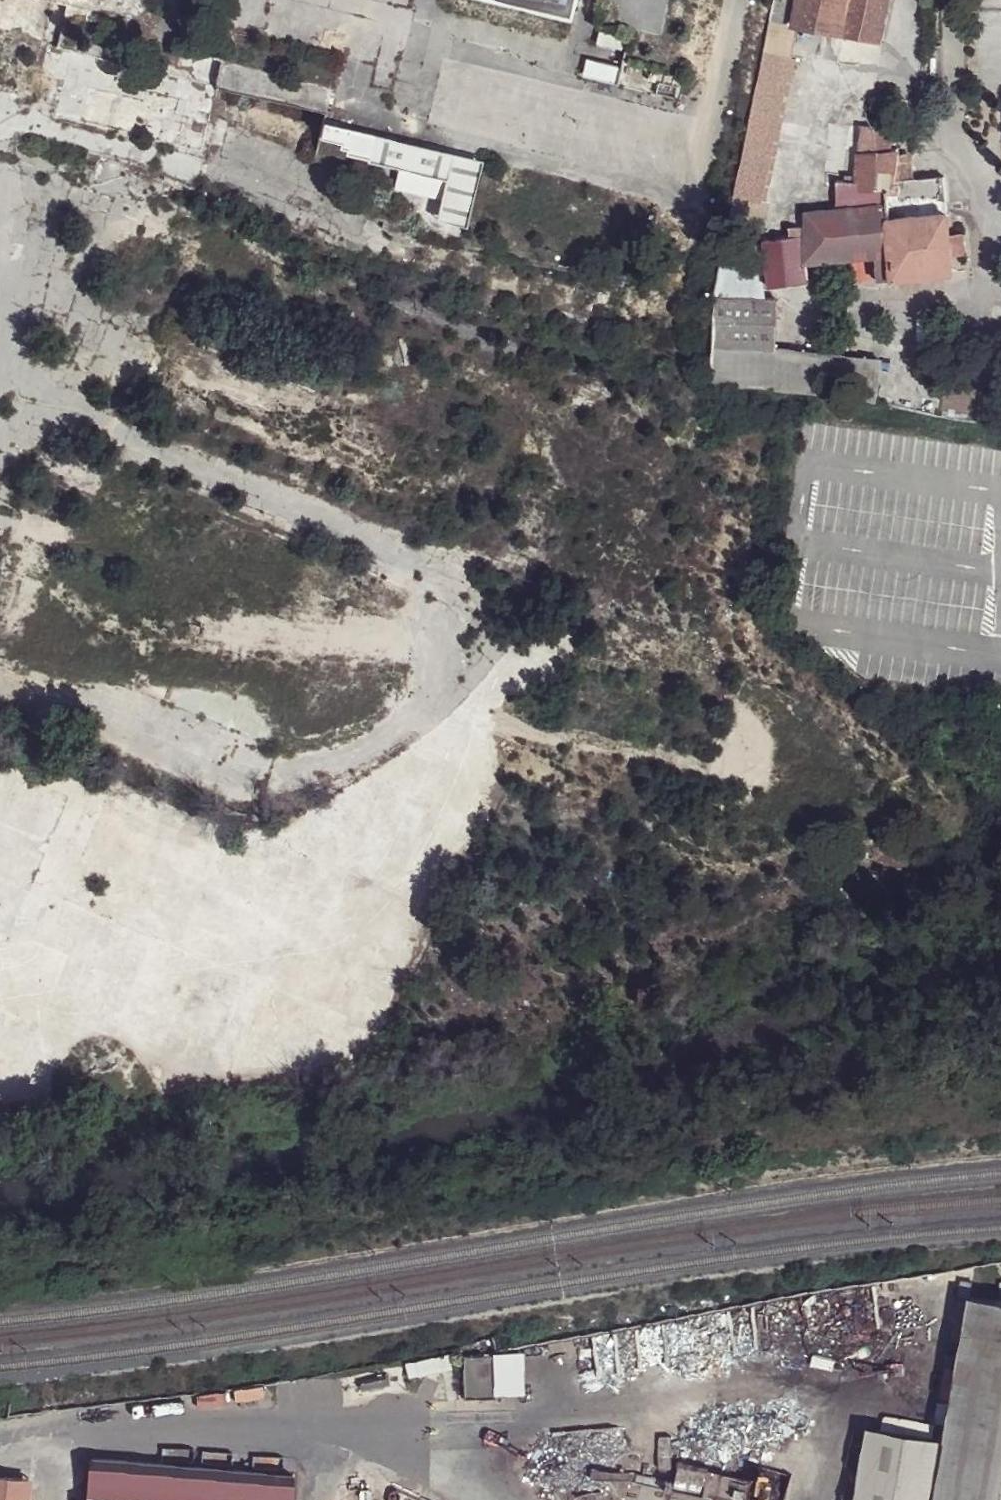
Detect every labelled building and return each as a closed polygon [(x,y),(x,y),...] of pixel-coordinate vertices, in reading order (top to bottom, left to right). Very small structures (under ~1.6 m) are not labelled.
[(567,18),(570,0),(475,0),(567,18)] [(758,199),(796,25),(792,24),(797,0),(773,0),(734,195),(758,199)] [(839,33),(846,0),(797,0),(792,24),(796,25),(839,33)] [(879,40),(887,0),(846,0),(839,33),(879,40)] [(618,53),(622,41),(597,35),(594,47),(618,53)] [(613,87),(618,70),(583,61),(580,80),(613,87)] [(392,187),(439,199),(449,155),(321,123),(316,138),(337,143),(336,148),(346,151),(344,153),(365,159),(365,161),(396,169),(392,187)] [(877,279),(952,271),(949,254),(948,235),(946,226),(944,214),(889,217),(887,187),(892,184),(894,179),(896,156),(896,148),(890,147),(888,126),(860,126),(854,181),(832,178),(835,206),(804,211),(804,227),(805,262),(807,262),(873,256),(874,274),(877,279)] [(449,155),(439,199),(434,218),(462,225),(476,161),(449,155)] [(894,179),(909,178),(911,155),(896,156),(894,179)] [(889,217),(944,214),(940,177),(909,178),(894,179),(892,184),(887,187),(889,217)] [(768,286),(809,281),(805,278),(807,262),(805,262),(804,227),(788,228),(789,234),(764,237),(768,286)] [(949,254),(964,253),(962,234),(948,235),(949,254)] [(748,249),(724,251),(719,271),(716,297),(758,298),(757,274),(751,259),(748,249)] [(807,262),(805,278),(811,276),(812,280),(874,274),(873,256),(807,262)] [(716,297),(714,347),(773,348),(774,297),(758,298),(716,297)] [(791,391),(807,393),(868,402),(873,373),(774,360),(773,348),(714,347),(713,385),(791,391)] [(971,1298),(951,1410),(946,1441),(935,1499),(1000,1499),(1000,1303),(971,1298)] [(498,1396),(497,1353),(466,1354),(467,1397),(498,1396)] [(946,1441),(868,1427),(855,1499),(935,1499),(946,1441)] [(291,1475),(252,1472),(125,1462),(90,1459),(87,1499),(289,1499),(291,1475)] [(746,1477),(698,1467),(692,1494),(701,1496),(700,1499),(741,1499),(746,1477)] [(27,1478),(0,1476),(0,1499),(25,1499),(27,1478)]
